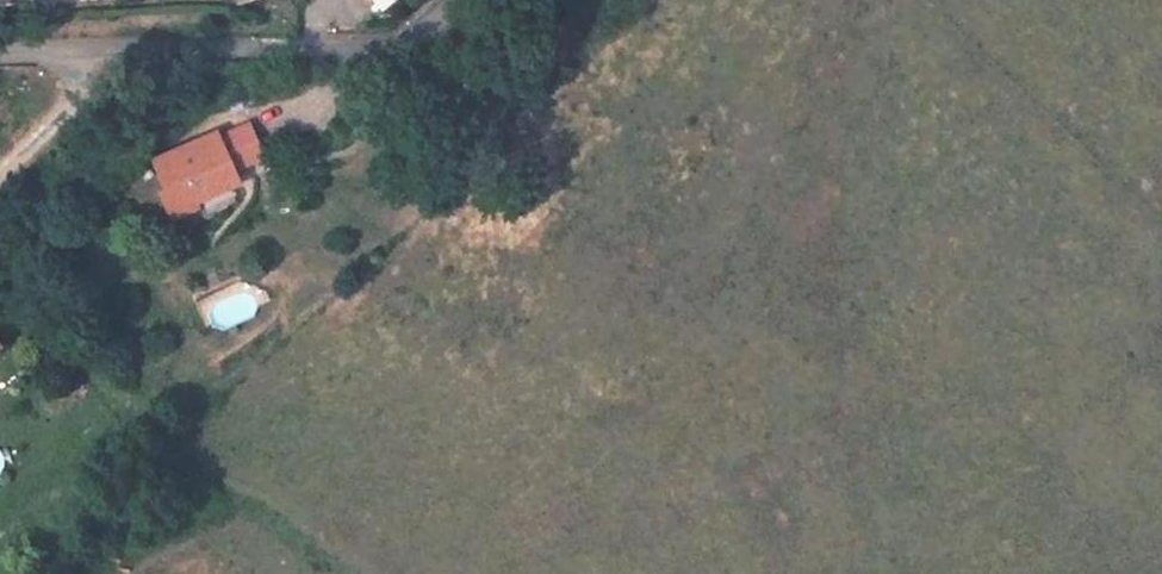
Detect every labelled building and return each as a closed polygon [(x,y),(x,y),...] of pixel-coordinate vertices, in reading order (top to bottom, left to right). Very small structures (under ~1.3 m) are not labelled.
[(228,183),(233,170),(263,157),(250,126),(220,139),(217,134),(203,140),(206,147),(200,150),(190,146),(155,160),(168,190),(162,193),(170,211),(180,215),(198,207),(196,203),(218,193),(216,188),(228,183)] [(203,140),(190,146),(200,150),(206,147),(203,140)]
